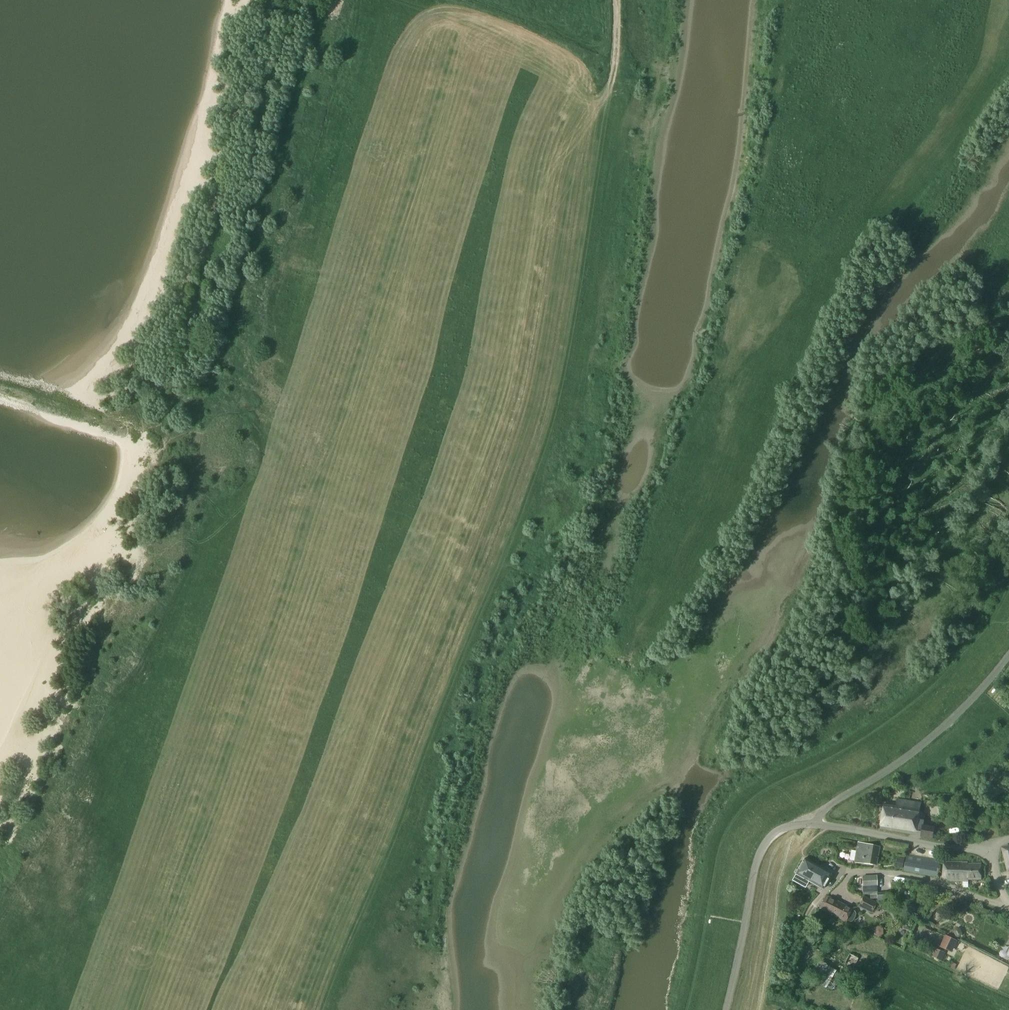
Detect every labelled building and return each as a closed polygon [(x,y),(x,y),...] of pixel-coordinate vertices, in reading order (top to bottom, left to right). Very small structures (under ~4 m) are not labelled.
[(921,804),(897,800),(896,807),(885,805),(881,829),(921,835),(921,837),(933,839),(935,828),(923,825),(924,815),(919,814),(921,804)] [(879,847),(858,843),(857,851),(851,850),(850,860),(855,861),(855,862),(876,866),(879,847)] [(941,860),(908,854),(904,871),(938,878),(941,860)] [(896,867),(902,868),(905,859),(898,857),(896,867)] [(831,874),(804,859),(792,881),(805,888),(809,882),(823,889),(831,874)] [(968,862),(950,862),(949,881),(968,882),(968,880),(981,880),(982,864),(968,864),(968,862)] [(878,892),(877,875),(862,876),(863,894),(870,894),(870,898),(877,898),(878,902),(889,901),(891,892),(878,892)] [(877,902),(864,896),(858,906),(872,913),(877,902)] [(852,909),(829,897),(823,910),(846,921),(846,920),(849,922),(852,922),(854,920),(856,916),(856,914),(855,911),(852,909)] [(827,923),(833,926),(836,920),(830,917),(827,923)] [(946,935),(941,946),(947,949),(952,937),(946,935)] [(920,949),(922,943),(916,941),(913,947),(920,949)] [(936,948),(934,952),(932,956),(943,961),(946,953),(936,948)] [(848,953),(843,967),(874,979),(882,958),(864,951),(861,958),(848,953)]
